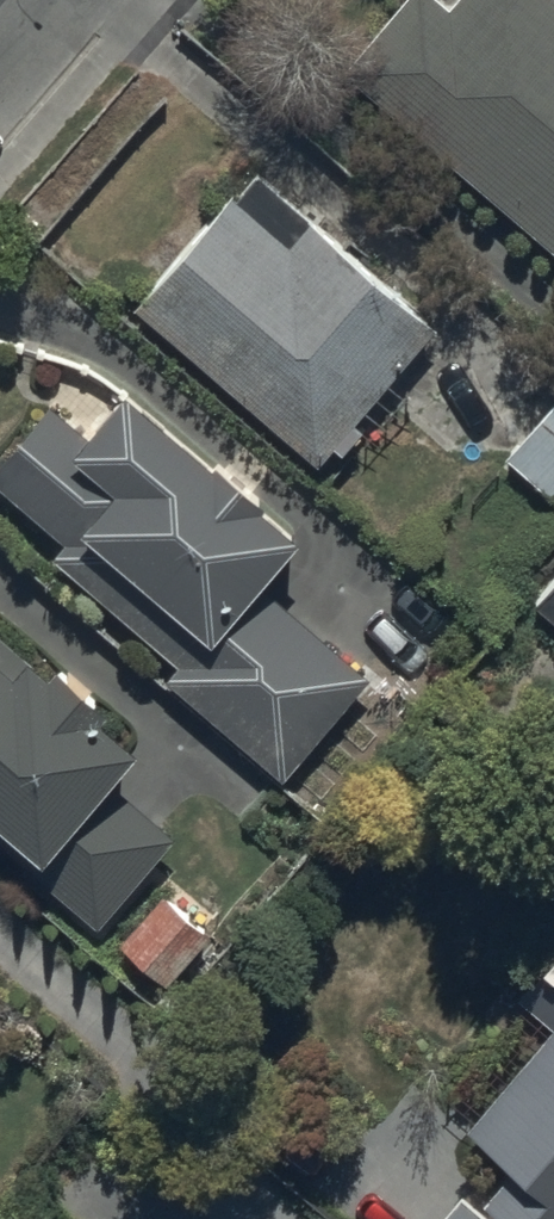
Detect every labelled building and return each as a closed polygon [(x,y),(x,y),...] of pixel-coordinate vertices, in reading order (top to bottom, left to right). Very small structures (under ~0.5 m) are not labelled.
[(342,57),(553,236),(553,0),(388,0),(342,57)] [(232,174),(130,290),(314,445),(432,312),(254,155),(235,177),(232,174)] [(0,442),(0,474),(61,528),(50,540),(177,653),(166,666),(276,765),(366,664),(250,559),(292,512),(257,481),(263,475),(211,428),(204,435),(122,361),(76,413),(49,388),(0,442)] [(501,440),(553,487),(553,381),(501,440)] [(526,590),(553,614),(553,560),(526,590)] [(0,620),(0,829),(94,910),(168,824),(96,761),(136,714),(92,676),(99,669),(46,623),(37,633),(22,620),(13,631),(0,620)] [(513,977),(552,1013),(464,1117),(510,1156),(480,1192),(512,1218),(553,1218),(553,928),(513,977)] [(463,1207),(452,1218),(477,1218),(463,1207)]
